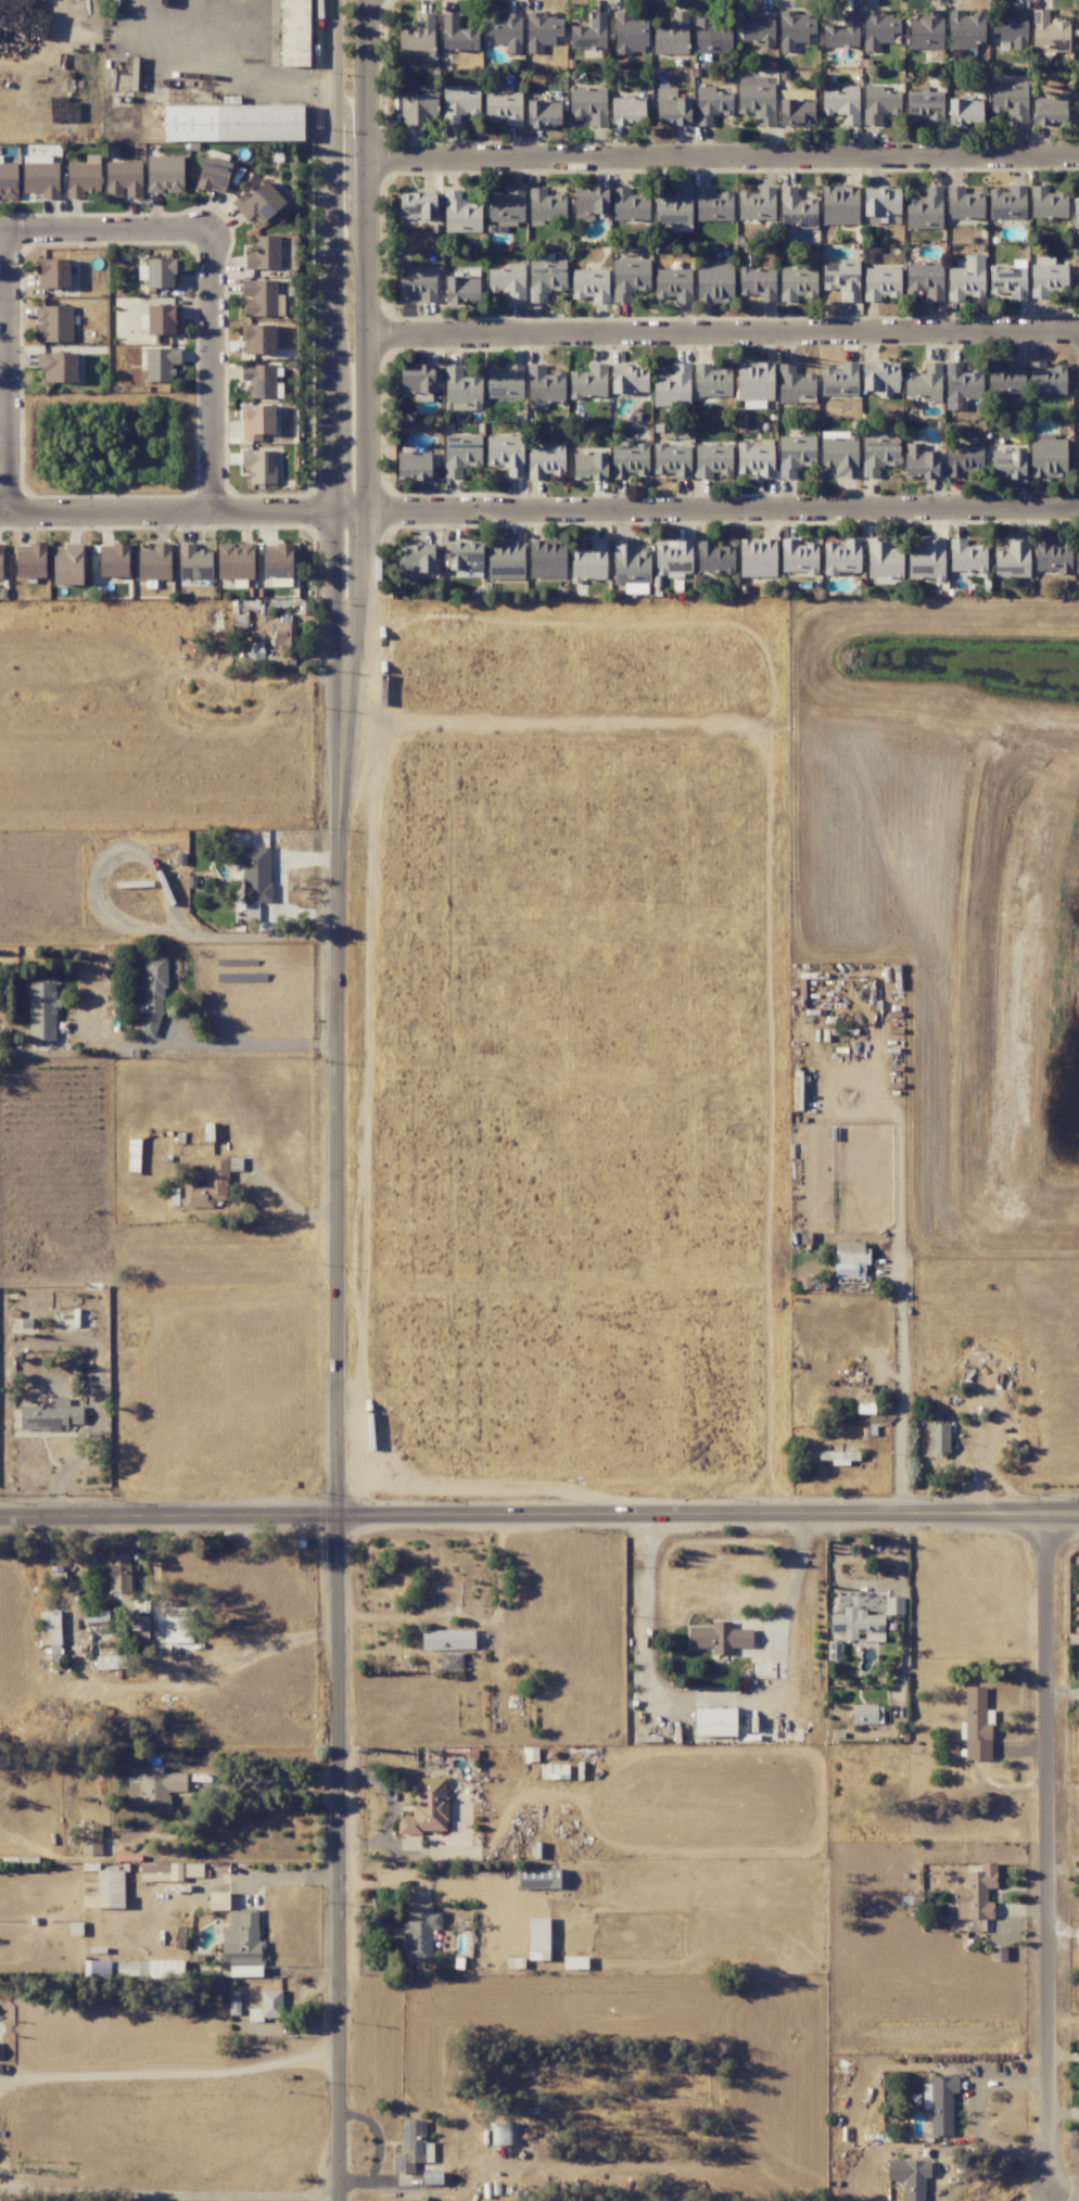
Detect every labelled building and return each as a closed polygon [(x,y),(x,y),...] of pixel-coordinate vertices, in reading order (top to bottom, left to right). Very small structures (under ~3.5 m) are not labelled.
[(279,66),(307,67),(310,0),(282,0),(279,66)] [(696,53),(731,52),(730,26),(708,26),(708,12),(695,12),(696,53)] [(990,115),(1026,115),(1027,83),(991,82),(990,115)] [(858,86),(839,86),(839,92),(822,92),(822,113),(843,113),(843,124),(857,125),(858,86)] [(606,126),(605,88),(569,89),(570,118),(589,118),(589,126),(606,126)] [(900,92),(875,90),(872,117),(865,117),(865,123),(879,124),(880,113),(898,115),(900,92)] [(435,94),(400,94),(401,126),(425,125),(425,117),(436,117),(435,94)] [(451,112),(451,114),(478,113),(478,106),(471,107),(471,99),(443,99),(444,112),(451,112)] [(781,200),(781,213),(789,213),(814,213),(814,200),(781,200)] [(489,292),(515,292),(515,297),(522,297),(522,282),(522,264),(507,264),(507,270),(489,270),(489,292)] [(247,315),(264,313),(262,301),(246,303),(247,315)] [(987,394),(1024,395),(1024,362),(1008,362),(1007,368),(988,367),(987,394)] [(480,377),(460,378),(460,366),(446,367),(446,390),(480,389),(480,377)] [(814,374),(779,374),(779,399),(814,399),(814,374)] [(461,478),(461,466),(480,466),(480,437),(445,436),(444,478),(461,478)] [(487,437),(488,466),(508,465),(509,477),(523,476),(521,436),(487,437)] [(946,477),(961,477),(962,471),(981,472),(982,443),(947,442),(946,477)] [(730,445),(695,446),(696,478),(712,477),(711,474),(731,474),(730,445)] [(397,480),(430,479),(429,452),(397,453),(397,480)] [(867,577),(874,577),(874,583),(902,584),(902,548),(890,548),(890,538),(867,538),(867,577)] [(986,573),(986,546),(966,545),(966,539),(949,538),(949,572),(986,573)] [(1029,577),(1029,538),(1006,539),(1006,547),(993,547),(994,578),(1029,577)] [(1051,538),(1034,538),(1035,572),(1071,571),(1070,541),(1051,542),(1051,538)] [(606,539),(589,540),(589,550),(570,550),(571,581),(606,580),(606,539)] [(733,546),(713,547),(713,539),(696,540),(697,573),(734,572),(733,546)] [(739,577),(776,577),(776,539),(739,539),(739,577)] [(781,574),(818,573),(817,543),(797,544),(797,539),(780,539),(781,574)] [(824,543),(823,575),(837,575),(837,572),(860,573),(861,539),(844,539),(844,544),(824,543)] [(907,579),(944,580),(945,540),(920,539),(920,547),(908,547),(907,579)] [(565,578),(564,540),(528,541),(529,578),(565,578)] [(624,594),(649,593),(648,549),(636,549),(636,540),(613,540),(613,583),(624,583),(624,594)] [(655,576),(692,576),(691,540),(665,541),(665,545),(654,545),(655,576)] [(523,541),(487,542),(488,580),(524,579),(523,541)] [(482,543),(448,542),(448,570),(482,570),(482,543)] [(252,543),(216,543),(217,580),(253,579),(252,543)] [(263,577),(292,576),(291,543),(277,543),(277,550),(262,550),(263,577)] [(134,550),(134,580),(170,580),(170,544),(153,544),(152,550),(134,550)] [(194,544),(178,544),(178,578),(211,578),(211,550),(195,550),(194,544)] [(417,573),(434,572),(433,545),(396,546),(397,580),(418,579),(417,573)] [(127,548),(98,549),(99,577),(128,576),(127,548)] [(15,549),(16,577),(45,577),(45,549),(15,549)] [(82,585),(82,551),(53,551),(52,585),(82,585)] [(274,646),(294,645),(294,622),(274,622),(274,646)] [(264,643),(250,643),(249,653),(241,652),(241,664),(263,665),(264,643)] [(270,903),(270,847),(232,846),(232,866),(243,866),(243,902),(270,903)] [(167,957),(144,957),(144,971),(134,971),(134,1012),(143,1012),(138,1031),(138,1033),(148,1036),(154,1036),(161,1011),(161,1003),(163,996),(163,991),(167,981),(167,957)] [(56,1040),(55,999),(55,982),(28,982),(29,1041),(56,1040)] [(184,1207),(212,1207),(212,1200),(227,1200),(227,1155),(209,1155),(209,1173),(205,1173),(205,1186),(196,1186),(196,1178),(184,1178),(184,1207)] [(866,1241),(833,1242),(834,1277),(864,1277),(864,1264),(867,1264),(866,1241)] [(20,1406),(20,1430),(60,1430),(60,1424),(82,1424),(82,1406),(68,1406),(68,1398),(49,1398),(49,1406),(20,1406)] [(948,1423),(928,1424),(929,1454),(948,1453),(948,1423)] [(859,1452),(819,1451),(819,1460),(831,1460),(831,1465),(848,1465),(848,1460),(859,1460),(859,1452)] [(149,1630),(149,1600),(130,1600),(130,1553),(108,1553),(108,1592),(119,1592),(120,1630),(149,1630)] [(902,1614),(903,1597),(885,1597),(885,1614),(902,1614)] [(164,1647),(193,1647),(191,1607),(163,1608),(164,1647)] [(884,1642),(884,1615),(865,1615),(865,1607),(843,1607),(843,1614),(830,1614),(830,1632),(843,1632),(843,1640),(861,1640),(861,1642),(884,1642)] [(59,1610),(38,1611),(39,1645),(50,1645),(50,1653),(60,1653),(59,1610)] [(686,1626),(687,1649),(711,1648),(711,1655),(731,1655),(731,1648),(751,1648),(751,1629),(731,1629),(730,1620),(710,1620),(710,1626),(686,1626)] [(421,1630),(421,1650),(474,1649),(474,1629),(421,1630)] [(462,1653),(438,1653),(438,1671),(462,1671),(462,1653)] [(124,1655),(96,1656),(96,1669),(124,1668),(124,1655)] [(965,1686),(965,1759),(991,1759),(992,1710),(985,1710),(986,1686),(965,1686)] [(851,1724),(882,1724),(882,1705),(851,1705),(851,1724)] [(694,1736),(735,1736),(735,1708),(694,1708),(694,1736)] [(539,1779),(568,1779),(568,1764),(539,1764),(539,1779)] [(186,1773),(162,1773),(162,1766),(151,1766),(151,1773),(138,1773),(138,1777),(127,1777),(127,1805),(168,1804),(168,1791),(186,1791),(186,1773)] [(397,1816),(397,1834),(422,1834),(422,1830),(446,1830),(446,1777),(413,1777),(413,1816),(397,1816)] [(140,1881),(183,1881),(183,1877),(202,1877),(202,1863),(140,1863),(140,1881)] [(964,1871),(965,1888),(954,1888),(954,1902),(958,1902),(958,1919),(992,1918),(992,1902),(986,1902),(986,1889),(996,1888),(996,1863),(979,1863),(979,1871),(964,1871)] [(560,1888),(559,1869),(517,1869),(517,1888),(560,1888)] [(97,1870),(96,1895),(82,1895),(82,1907),(123,1908),(123,1870),(97,1870)] [(431,1902),(404,1903),(405,1961),(431,1961),(430,1929),(441,1929),(441,1912),(431,1912),(431,1902)] [(257,1909),(229,1910),(229,1928),(221,1928),(222,1963),(264,1962),(264,1941),(258,1941),(257,1909)] [(548,1960),(548,1917),(528,1917),(528,1960),(548,1960)] [(587,1969),(587,1956),(563,1957),(563,1969),(587,1969)] [(247,2022),(262,2022),(262,2018),(281,2019),(282,1990),(261,1990),(260,2008),(248,2008),(247,2022)] [(922,2084),(922,2108),(930,2108),(930,2136),(952,2135),(952,2093),(957,2093),(957,2076),(930,2076),(930,2084),(922,2084)] [(394,2173),(413,2173),(413,2163),(433,2163),(432,2142),(424,2142),(424,2119),(400,2120),(401,2153),(394,2153),(394,2173)] [(930,2161),(887,2160),(887,2180),(903,2181),(903,2200),(924,2200),(924,2178),(930,2178),(930,2161)]
